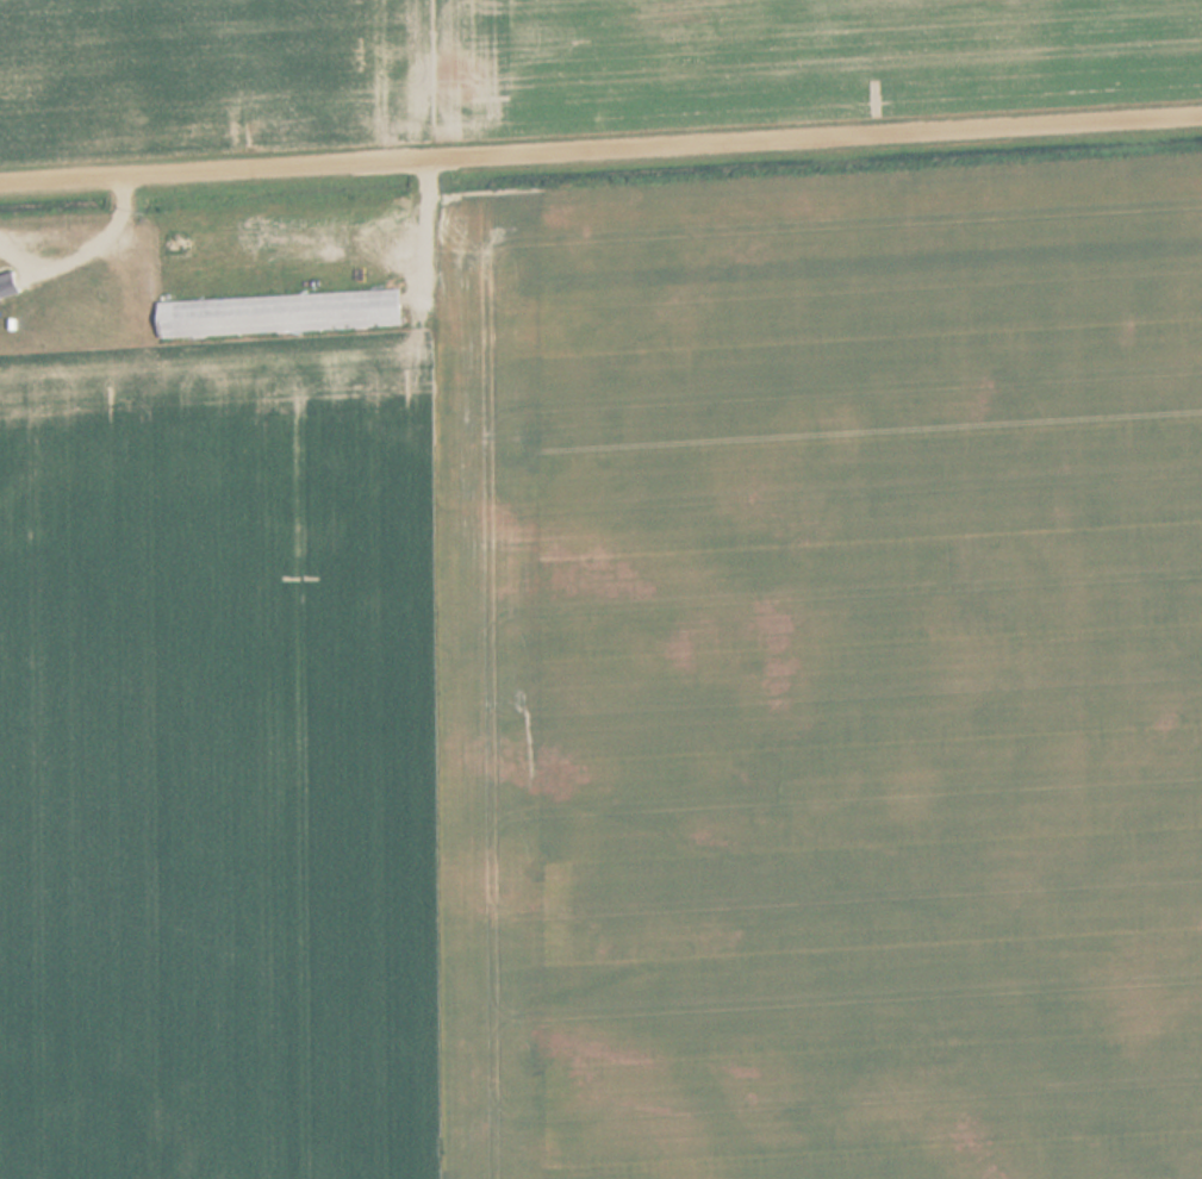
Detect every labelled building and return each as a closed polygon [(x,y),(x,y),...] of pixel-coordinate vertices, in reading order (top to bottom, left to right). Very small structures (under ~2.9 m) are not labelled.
[(164,300),(165,337),(407,328),(406,291),(164,300)]
